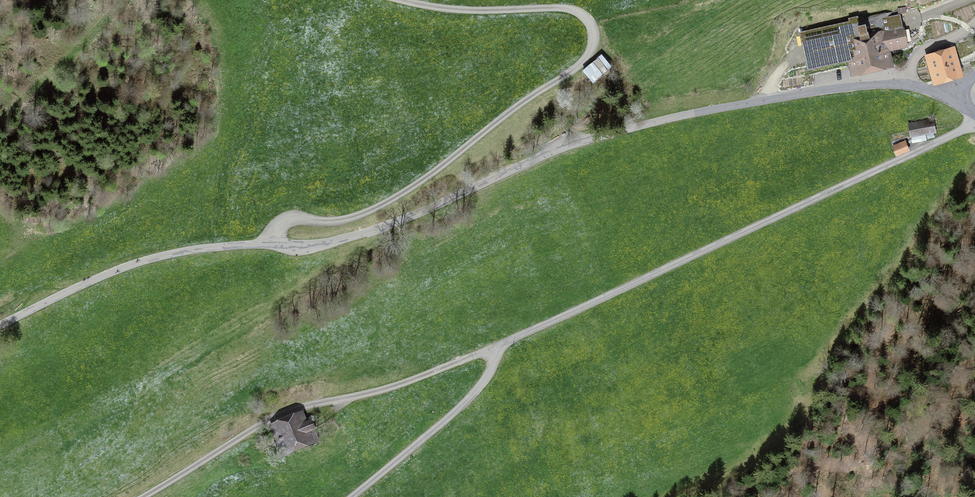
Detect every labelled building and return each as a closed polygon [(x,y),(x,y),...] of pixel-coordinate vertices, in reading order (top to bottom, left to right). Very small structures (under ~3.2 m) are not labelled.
[(887,18),(886,14),(850,21),(850,24),(803,34),(809,64),(851,55),(854,70),(886,63),(884,51),(904,47),(900,29),(898,29),(896,16),(887,18)] [(950,53),(930,59),(937,80),(956,74),(950,53)] [(588,75),(603,68),(597,57),(583,64),(588,75)] [(933,120),(907,124),(909,137),(935,133),(933,120)] [(904,142),(893,147),(897,155),(907,151),(904,142)] [(311,423),(302,427),(297,415),(275,425),(283,442),(274,446),(279,457),(318,440),(311,423)]
